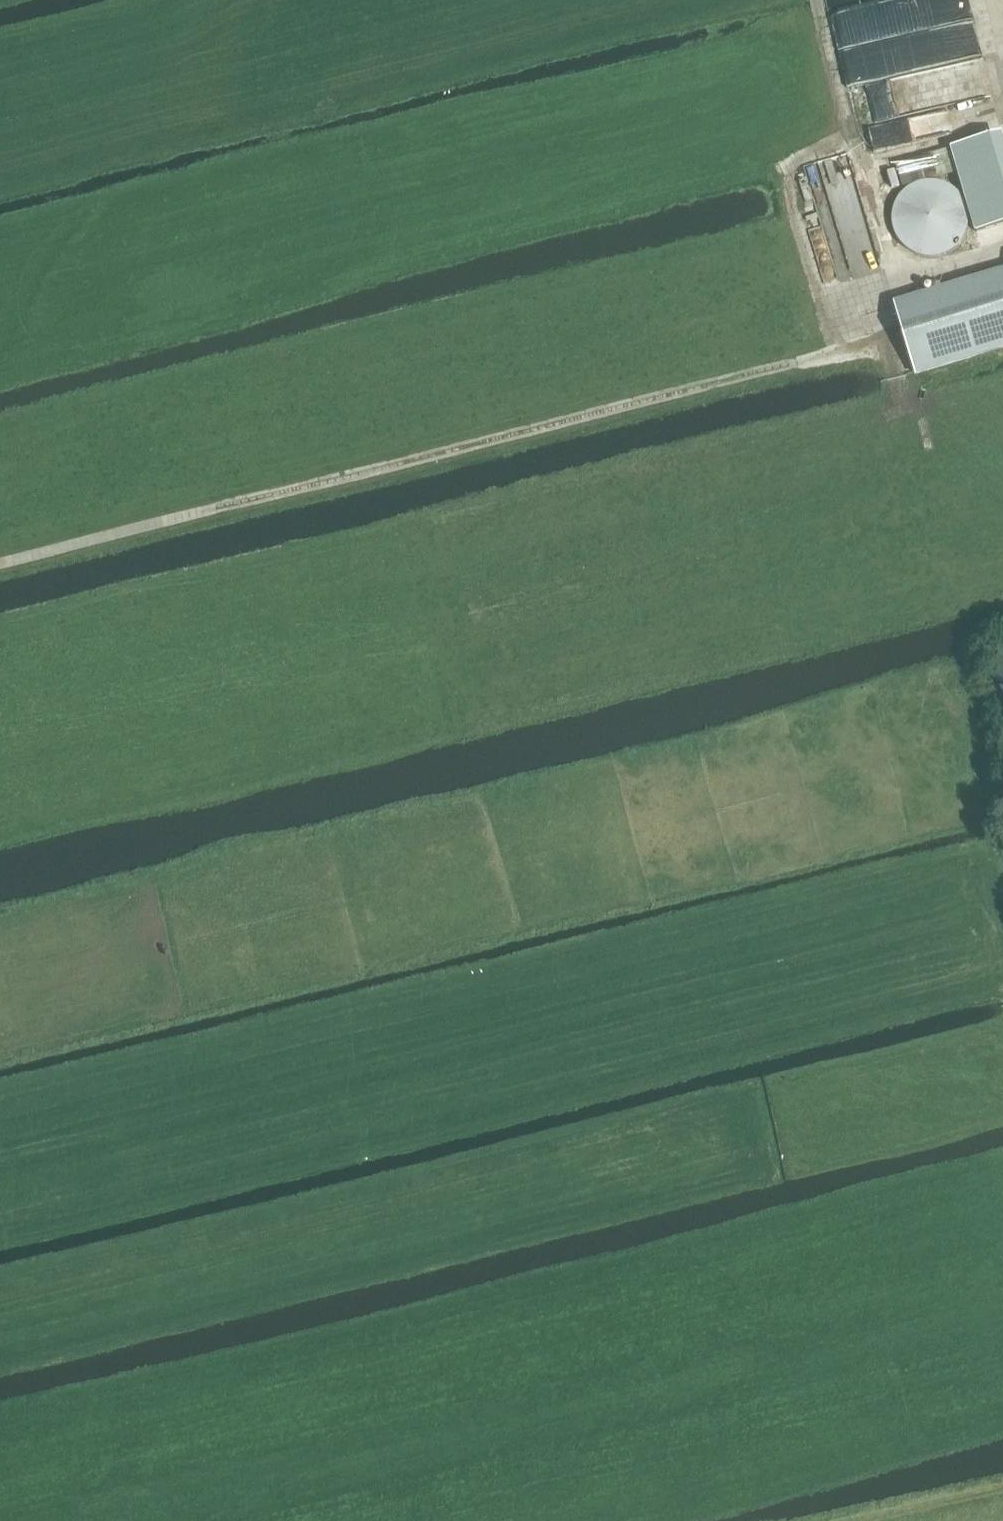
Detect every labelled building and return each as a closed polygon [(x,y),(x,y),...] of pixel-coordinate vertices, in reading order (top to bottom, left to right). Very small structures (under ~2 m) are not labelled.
[(952,148),(977,232),(1002,225),(1002,133),(952,148)] [(916,374),(1002,347),(1002,273),(895,305),(916,374)] [(1002,657),(991,674),(1002,682),(1002,680),(1002,658),(1002,657)]
